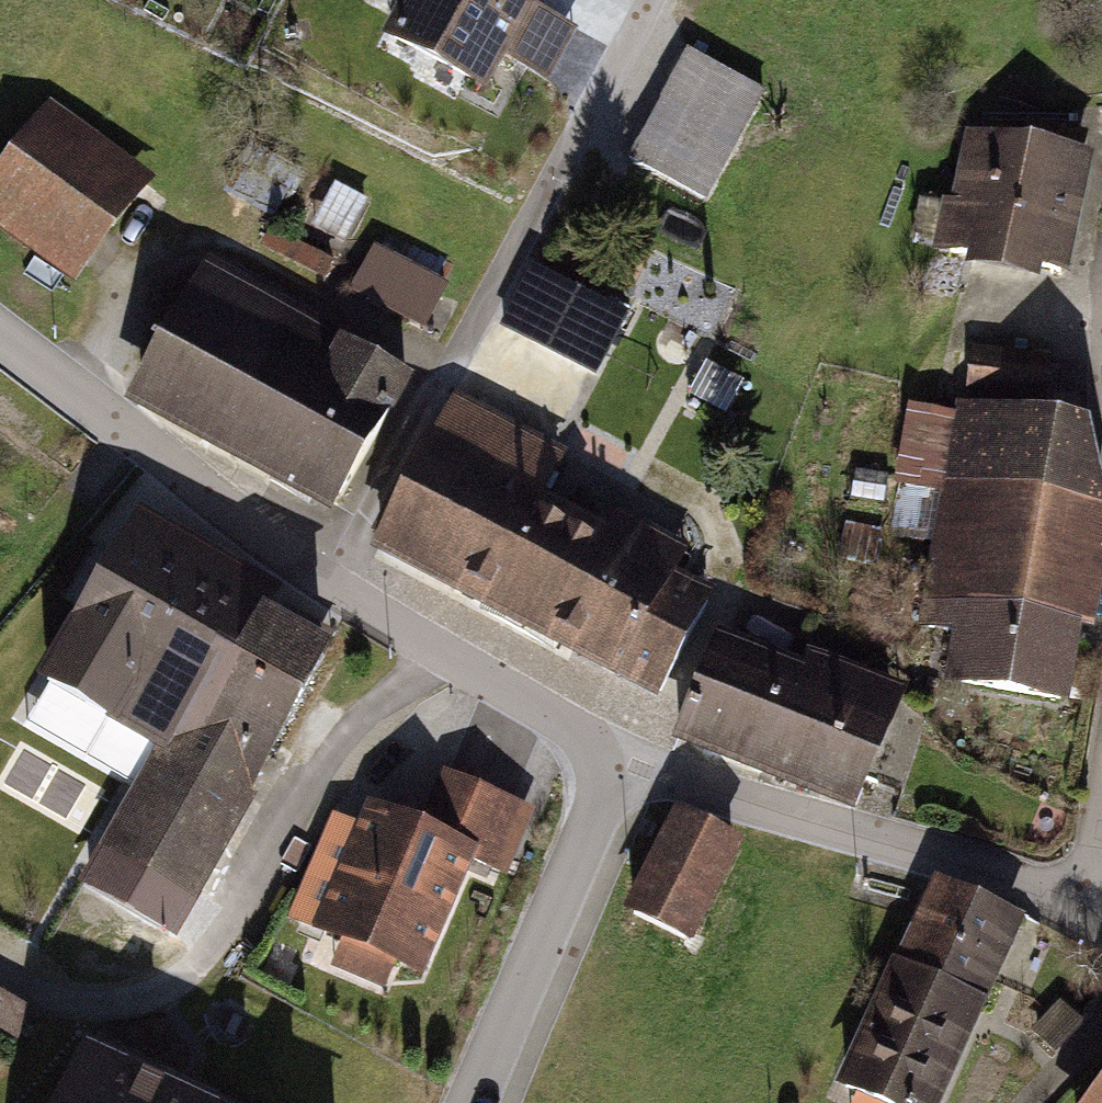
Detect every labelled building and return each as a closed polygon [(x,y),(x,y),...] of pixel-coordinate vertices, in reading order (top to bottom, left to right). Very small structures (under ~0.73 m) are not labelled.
[(551,0),(399,0),(405,3),(386,42),(480,90),(498,54),(548,79),(580,15),(551,0)] [(676,25),(616,130),(706,181),(766,76),(676,25)] [(0,114),(0,221),(62,266),(133,168),(21,86),(0,114)] [(965,115),(946,250),(1060,266),(1080,131),(965,115)] [(437,313),(453,272),(379,245),(364,286),(437,313)] [(507,316),(607,366),(639,303),(540,253),(507,316)] [(205,266),(121,411),(326,529),(411,385),(205,266)] [(947,673),(1039,687),(1048,628),(1081,633),(1101,499),(1101,497),(1075,493),(1088,411),(902,383),(888,473),(933,480),(914,609),(956,615),(947,673)] [(566,455),(451,396),(365,561),(653,711),(714,595),(677,576),(690,552),(619,515),(608,535),(543,501),(566,455)] [(133,514),(24,694),(91,735),(83,749),(139,783),(96,855),(189,911),(335,670),(260,625),(276,600),(133,514)] [(805,681),(720,648),(684,738),(854,805),(896,700),(811,667),(805,681)] [(522,809),(440,774),(415,832),(365,810),(308,940),(337,952),(328,973),(385,997),(394,975),(420,987),(471,869),(492,878),(522,809)] [(681,823),(636,915),(690,940),(734,849),(681,823)] [(848,1091),(874,1102),(944,1102),(1025,925),(941,887),(848,1091)] [(94,1062),(73,1102),(178,1102),(94,1062)]
